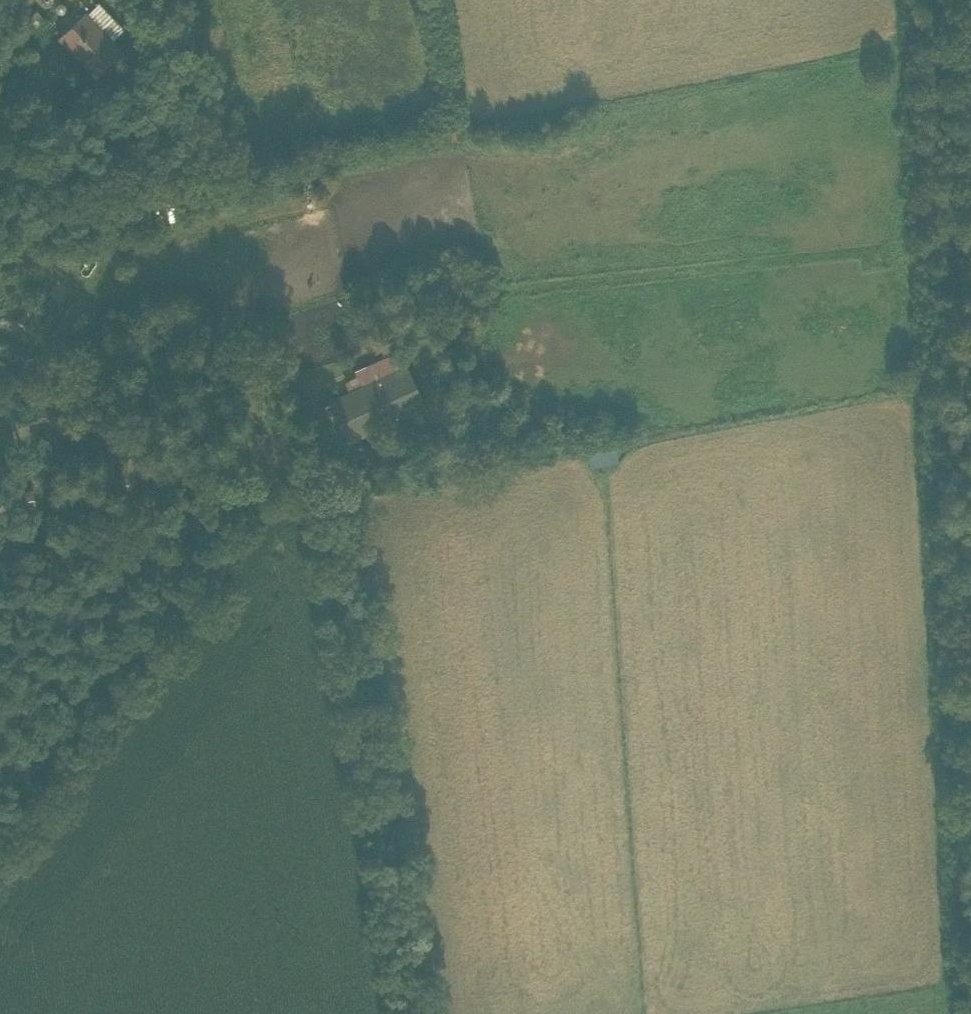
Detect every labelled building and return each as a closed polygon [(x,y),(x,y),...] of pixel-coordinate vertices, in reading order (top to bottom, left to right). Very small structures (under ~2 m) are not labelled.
[(124,29),(99,3),(63,37),(100,77),(121,58),(109,44),(124,29)] [(407,365),(326,402),(346,444),(426,408),(407,365)]
